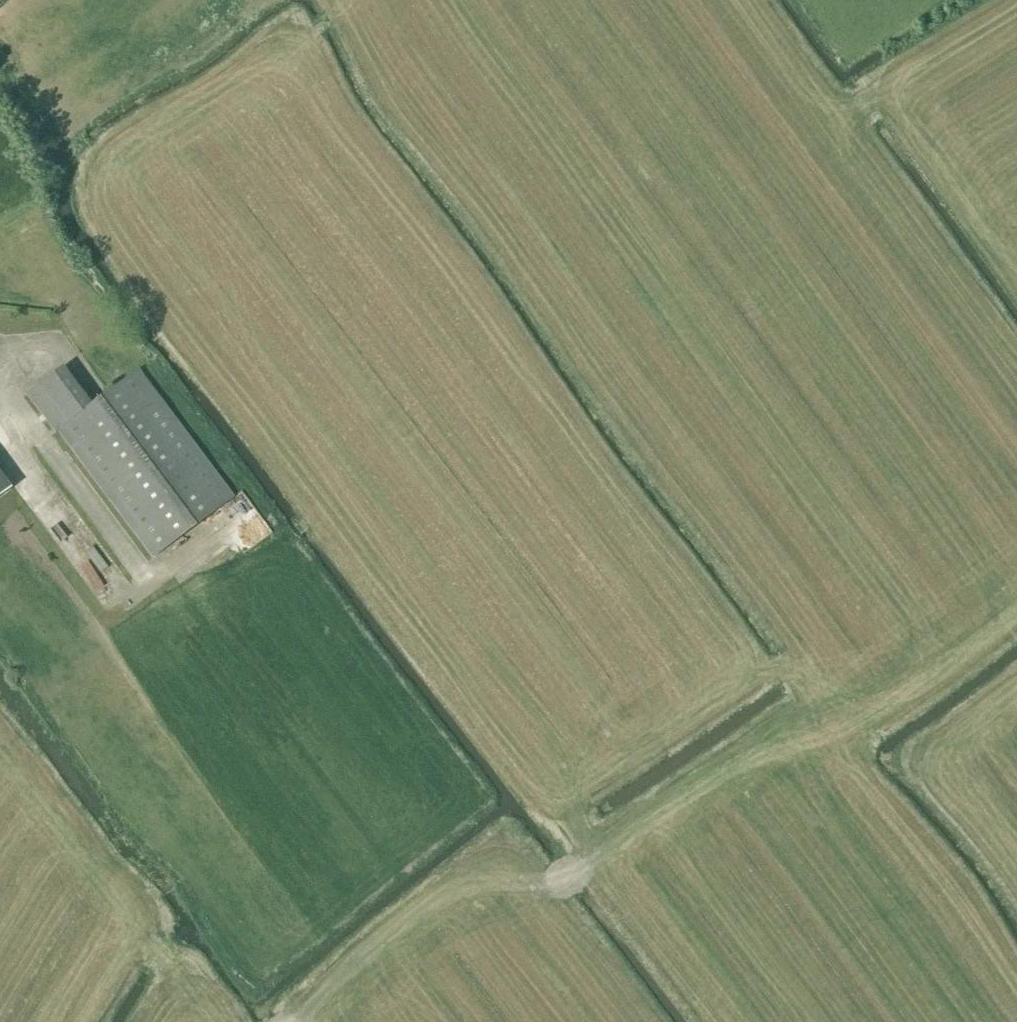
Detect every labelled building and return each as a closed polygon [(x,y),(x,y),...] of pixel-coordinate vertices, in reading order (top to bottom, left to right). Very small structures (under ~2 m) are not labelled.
[(90,406),(62,368),(26,395),(55,433),(58,432),(152,558),(232,498),(138,371),(90,406)] [(11,492),(0,477),(0,500),(11,492)]
